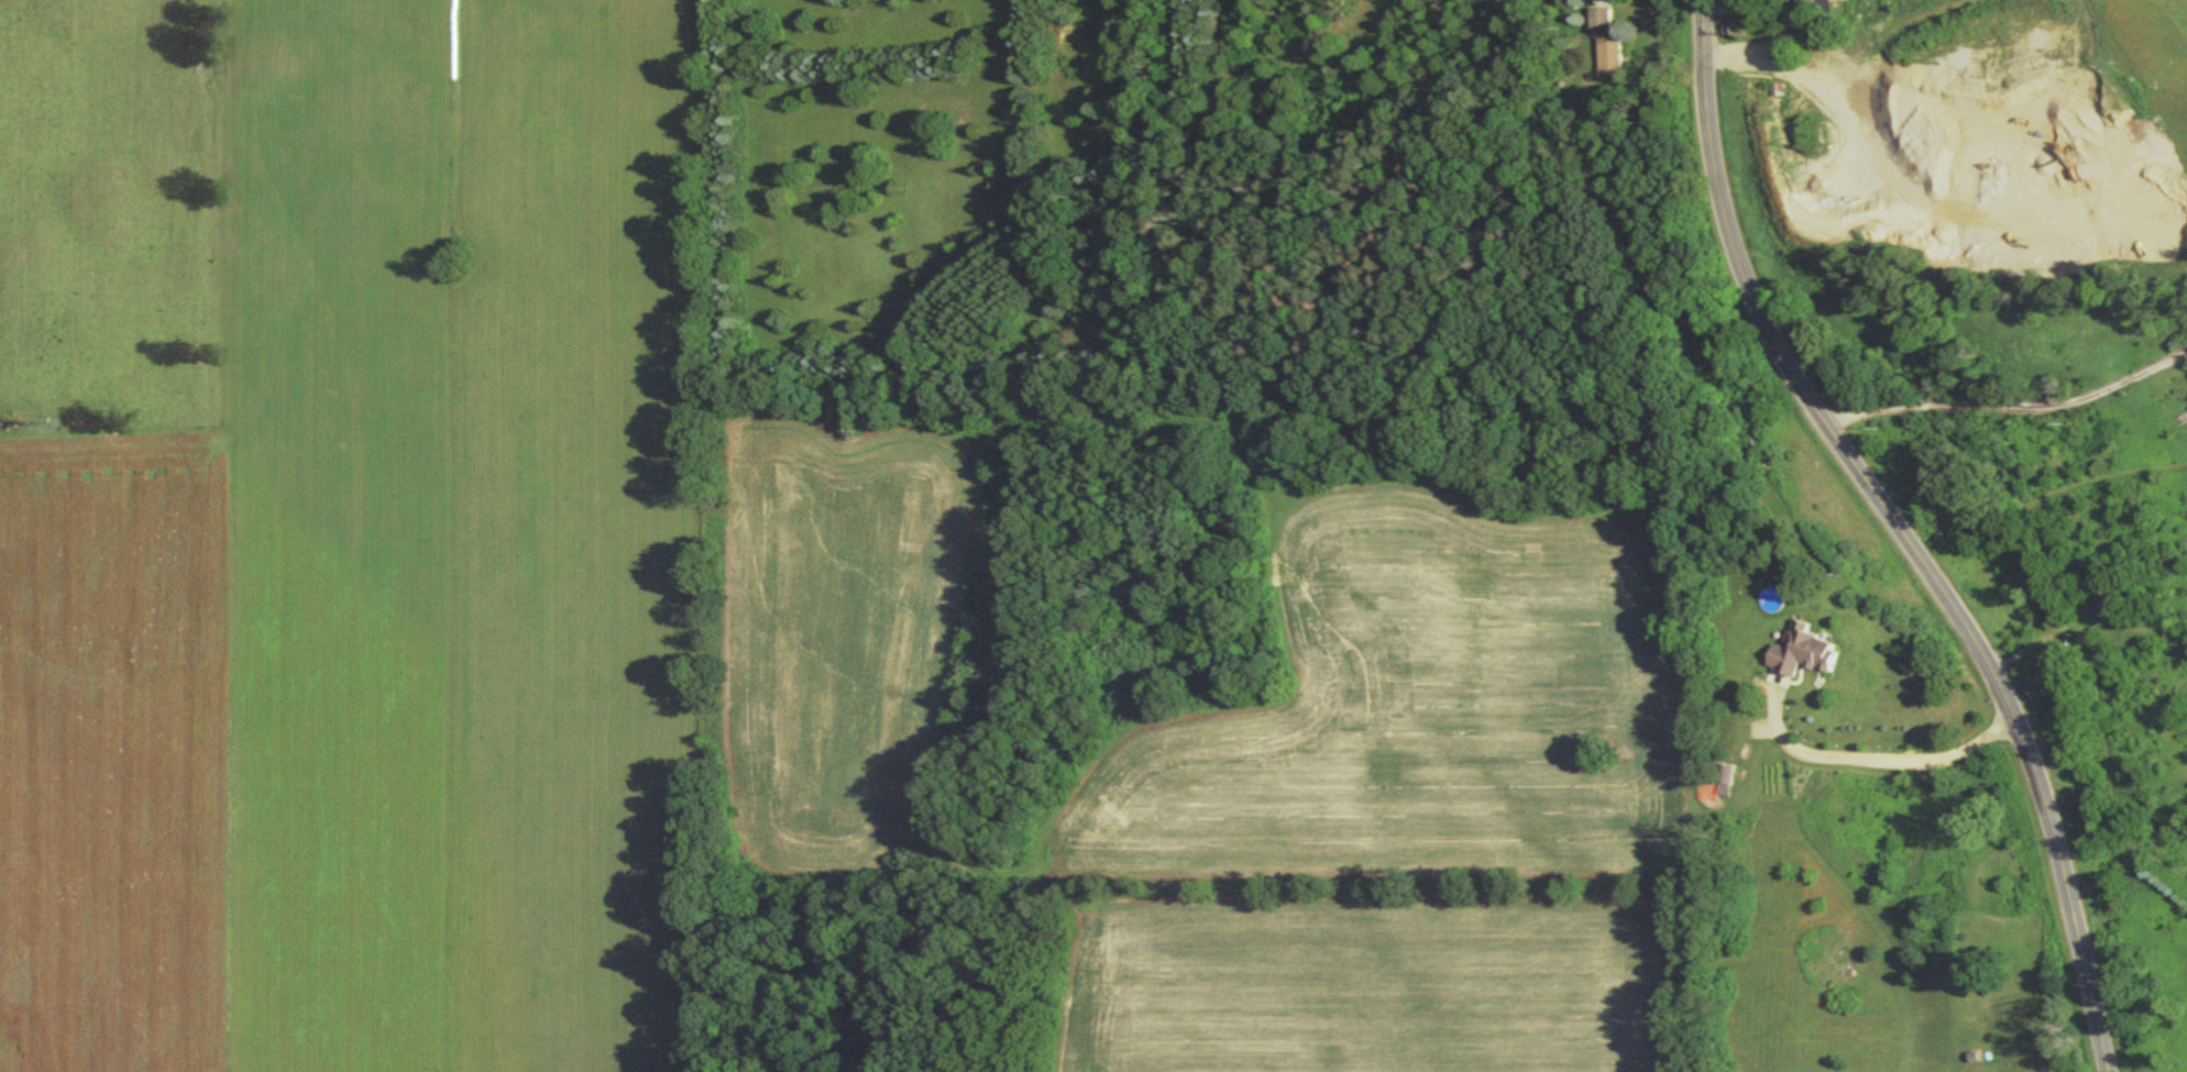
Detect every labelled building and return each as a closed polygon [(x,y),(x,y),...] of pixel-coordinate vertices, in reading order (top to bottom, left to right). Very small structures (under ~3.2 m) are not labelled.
[(1831,0),(1797,0),(1797,20),(1831,20),(1831,0)] [(1614,35),(1614,13),(1593,13),(1593,35),(1614,35)] [(1623,82),(1623,39),(1600,39),(1600,82),(1623,82)] [(1779,649),(1770,671),(1799,683),(1806,666),(1836,678),(1847,652),(1812,638),(1815,630),(1800,624),(1788,653),(1779,649)] [(1028,876),(1037,876),(1037,856),(1028,856),(1028,876)]
